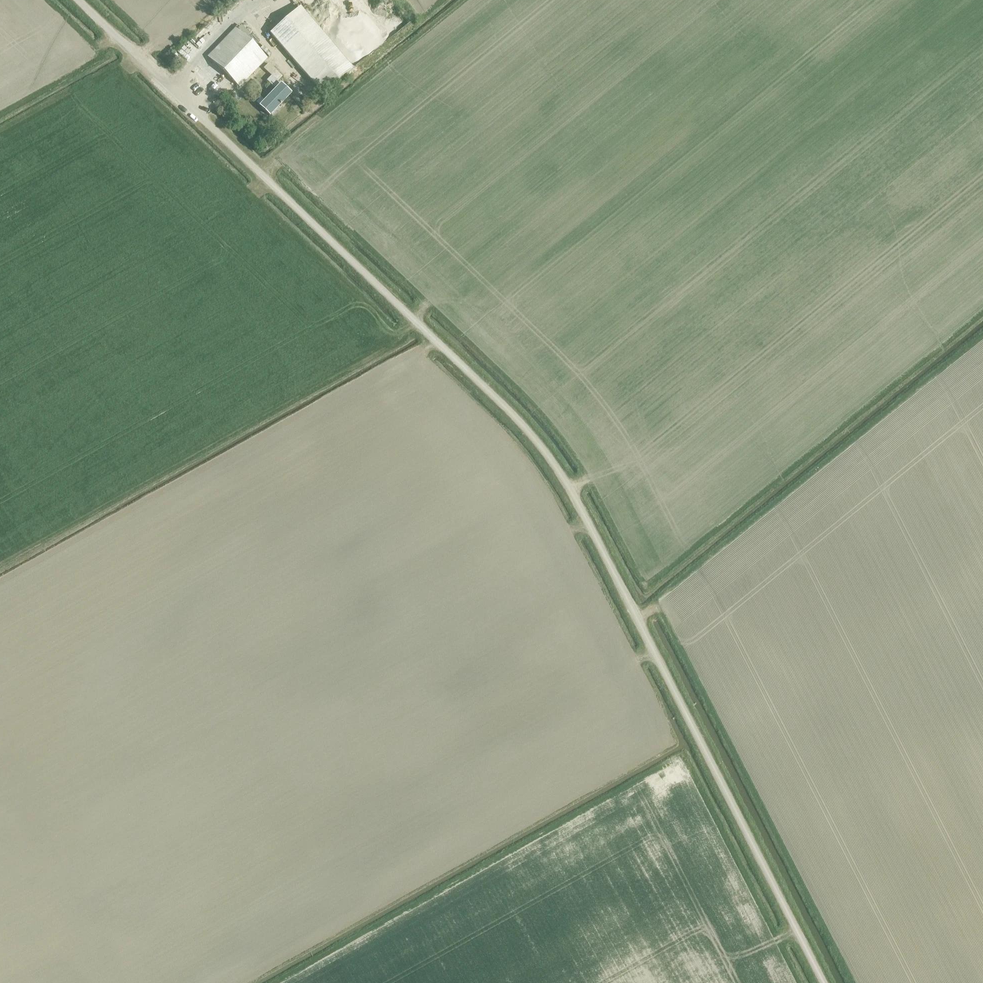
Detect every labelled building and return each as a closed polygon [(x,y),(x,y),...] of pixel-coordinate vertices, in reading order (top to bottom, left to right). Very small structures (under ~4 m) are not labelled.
[(270,34),(323,94),(353,68),(300,8),(270,34)] [(208,57),(239,87),(267,58),(235,28),(208,57)] [(271,97),(279,105),(290,94),(277,82),(281,77),(268,64),(259,74),(277,91),(271,97)] [(218,91),(224,86),(212,71),(206,76),(218,91)] [(269,116),(279,105),(271,97),(265,103),(261,98),(256,103),(261,107),(261,108),(269,116)]
